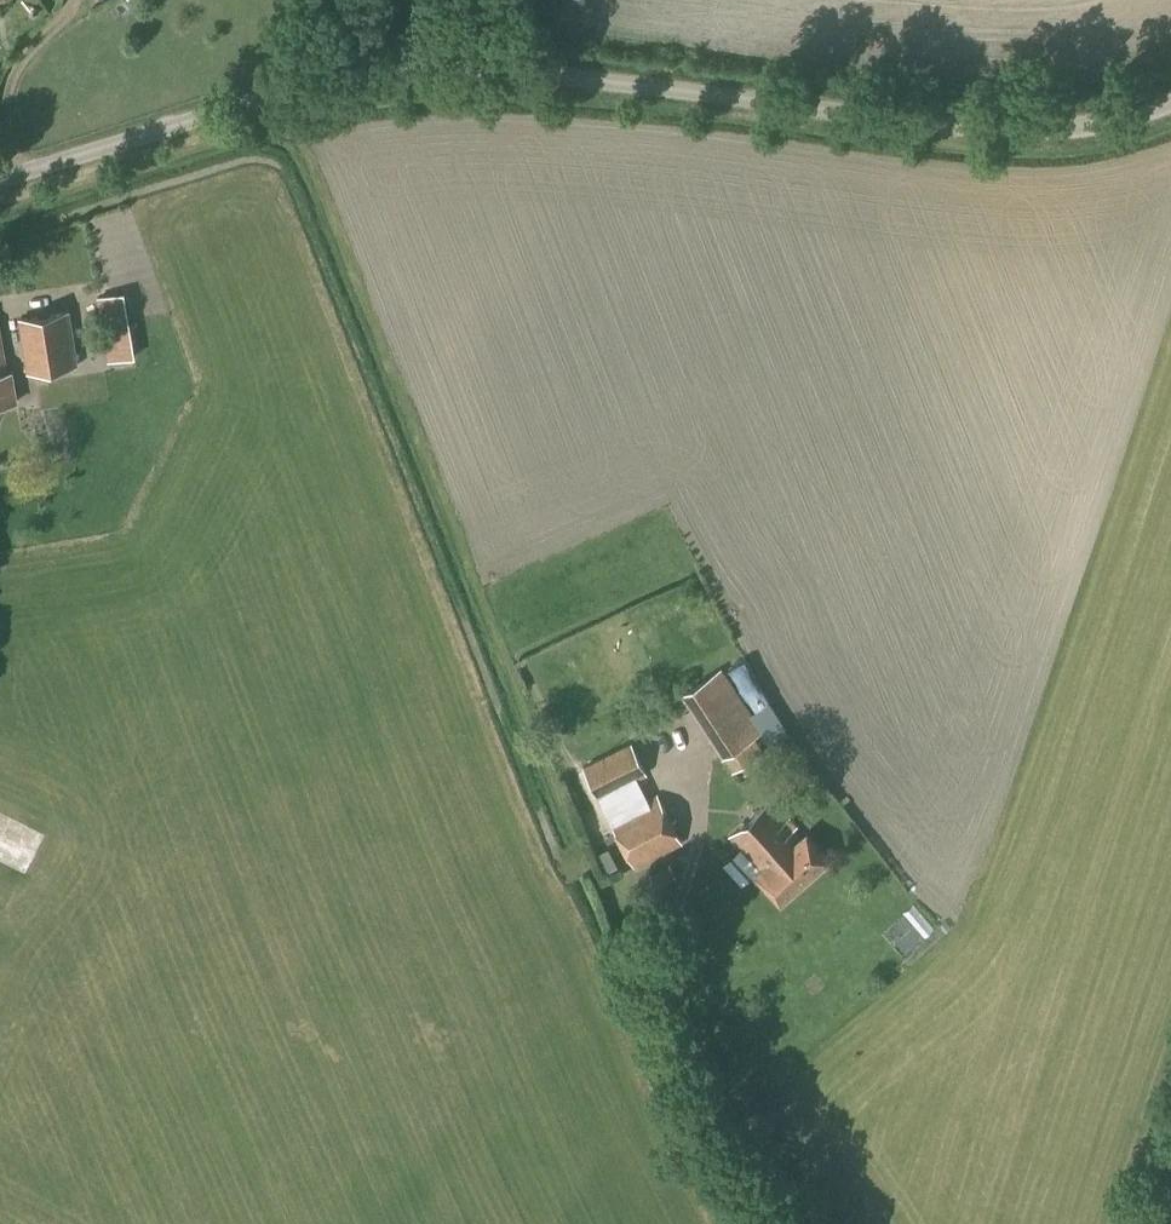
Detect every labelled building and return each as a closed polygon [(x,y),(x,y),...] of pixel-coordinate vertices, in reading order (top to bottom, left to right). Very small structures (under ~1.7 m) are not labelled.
[(108,362),(136,357),(125,292),(97,296),(108,362)] [(27,374),(79,366),(70,311),(17,319),(27,374)] [(0,338),(0,406),(16,403),(10,371),(5,372),(0,338)] [(754,736),(722,756),(732,771),(763,751),(754,736)] [(586,764),(582,766),(598,798),(638,779),(646,775),(630,743),(609,753),(592,761),(586,764)] [(648,799),(608,819),(633,869),(681,845),(656,795),(648,799)] [(785,820),(769,800),(728,836),(759,871),(754,875),(779,903),(828,861),(804,833),(799,837),(793,830),(797,826),(789,817),(785,820)] [(7,832),(34,853),(50,832),(22,811),(7,832)]
